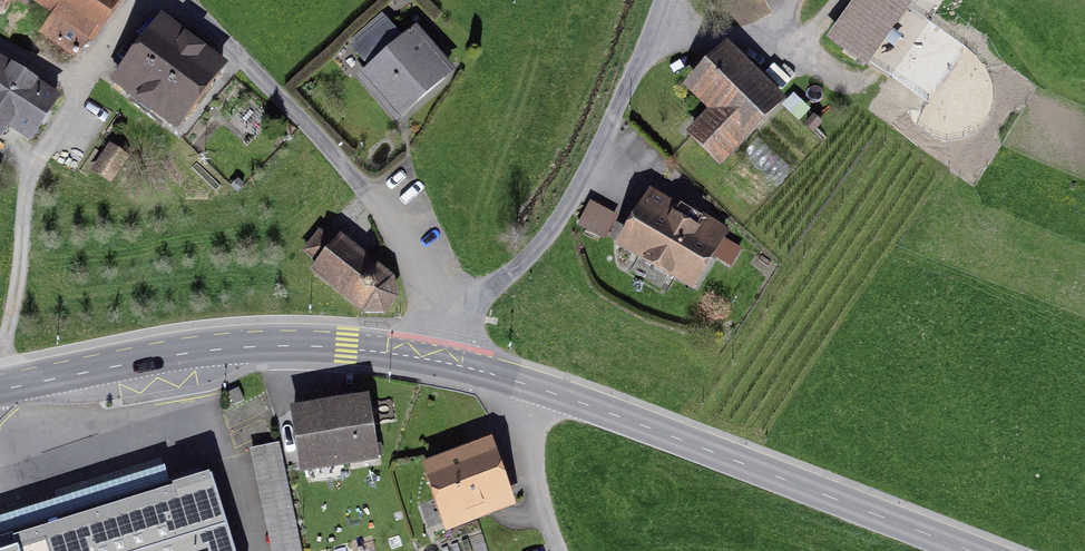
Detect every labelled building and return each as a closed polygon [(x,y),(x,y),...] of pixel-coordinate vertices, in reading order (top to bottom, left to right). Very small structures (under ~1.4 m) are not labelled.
[(3,12),(9,0),(0,0),(0,11),(3,12)] [(50,10),(38,26),(76,55),(118,0),(37,0),(50,10)] [(838,39),(875,66),(925,0),(867,0),(838,39)] [(229,62),(160,10),(111,74),(180,127),(229,62)] [(414,43),(391,15),(357,43),(378,68),(369,75),(407,120),(463,73),(427,32),(414,43)] [(785,99),(729,45),(690,85),(713,107),(690,130),(724,162),(785,99)] [(0,55),(0,134),(3,136),(11,124),(32,138),(60,94),(0,55)] [(135,155),(117,143),(99,168),(117,181),(135,155)] [(0,165),(0,190),(12,173),(0,165)] [(738,232),(659,191),(629,248),(708,289),(738,232)] [(579,220),(615,238),(627,214),(591,196),(579,220)] [(395,283),(340,240),(336,246),(319,234),(303,255),(319,267),(314,274),(369,317),(385,314),(396,300),(395,283)] [(368,401),(290,415),(295,442),(302,481),(380,467),(368,401)] [(479,444),(430,461),(453,529),(524,506),(500,437),(479,444)] [(251,444),(273,550),(304,550),(281,438),(251,444)] [(205,478),(177,487),(0,543),(0,550),(228,550),(205,478)]
